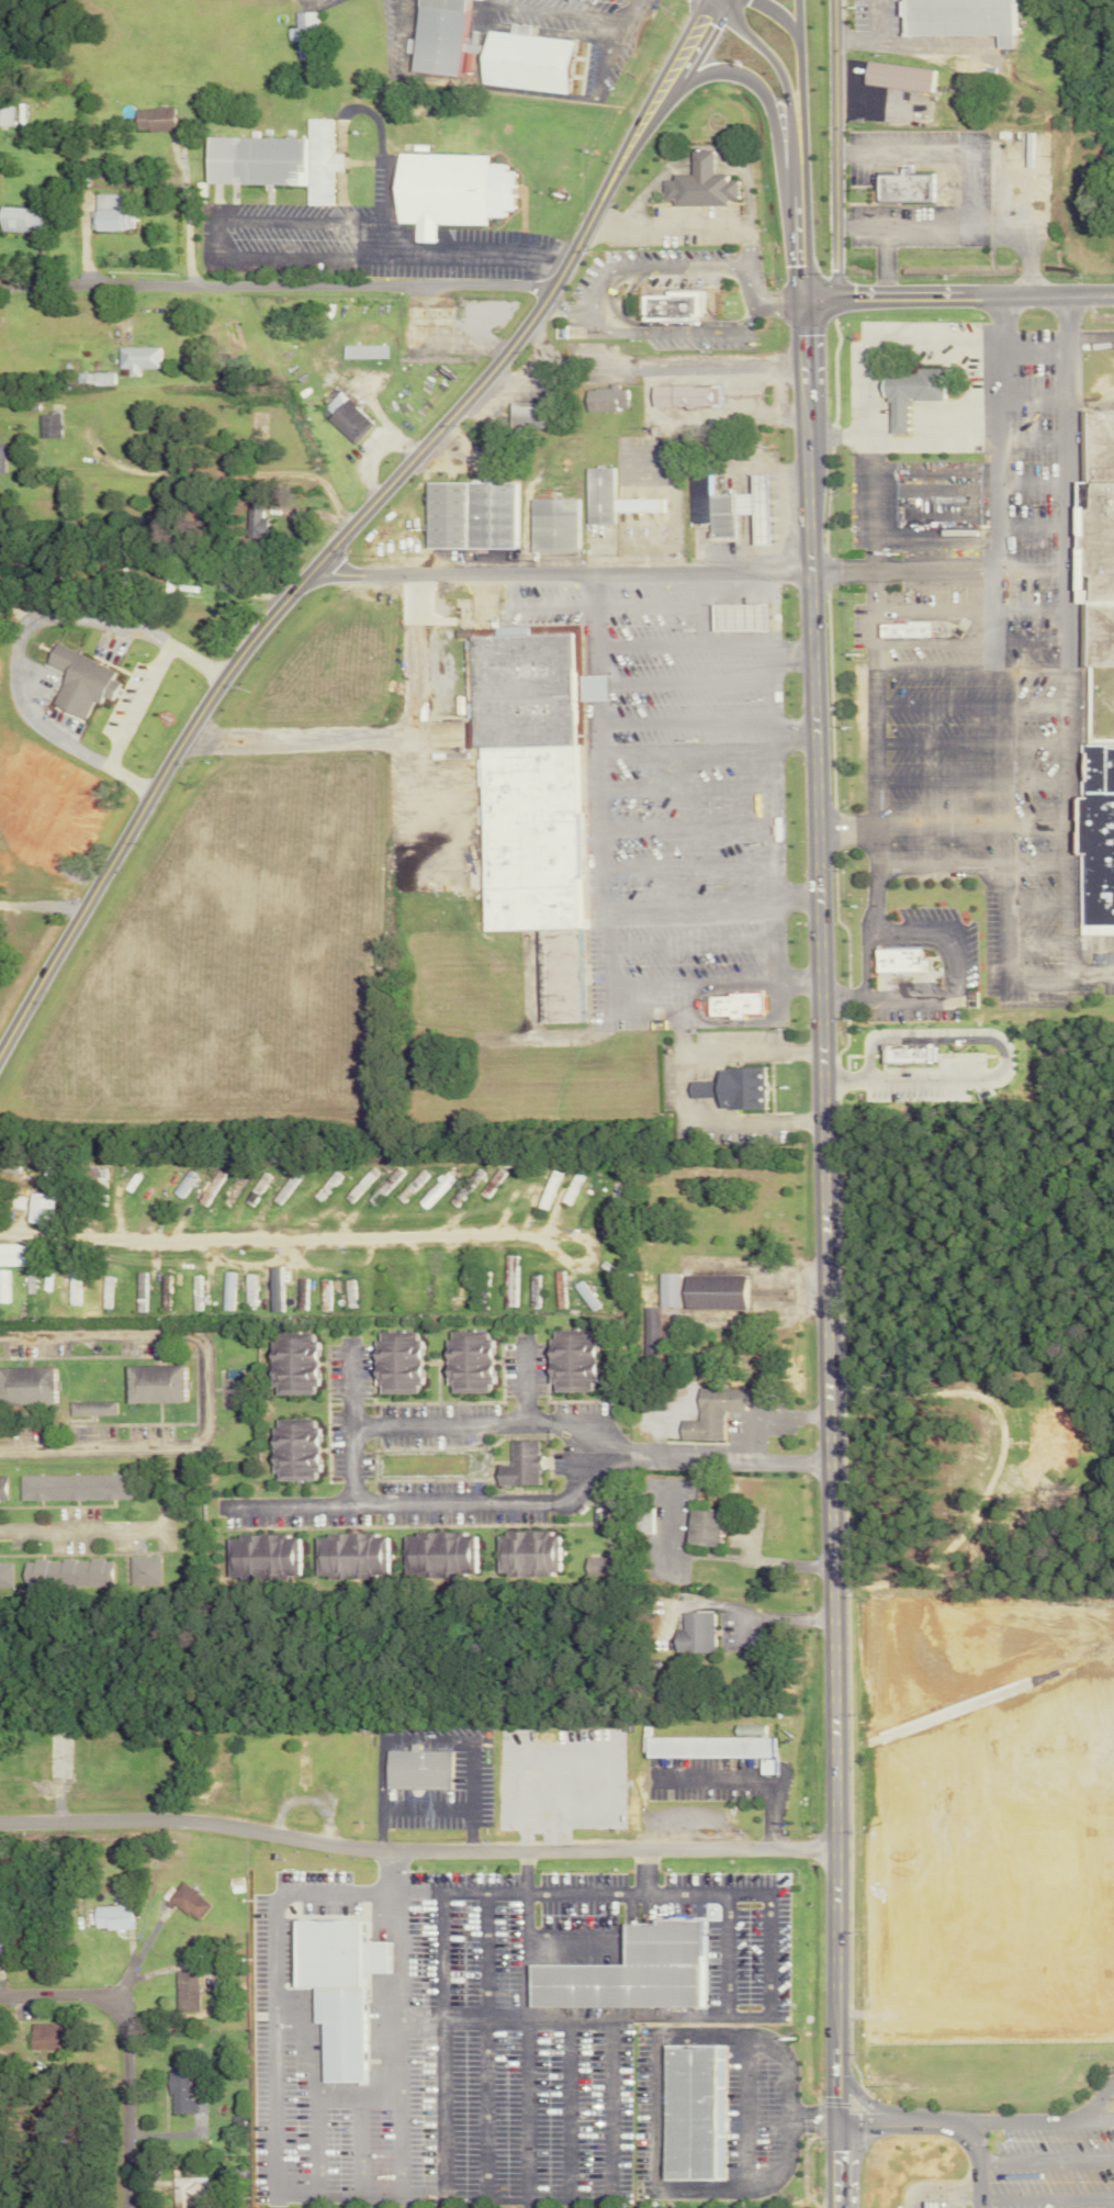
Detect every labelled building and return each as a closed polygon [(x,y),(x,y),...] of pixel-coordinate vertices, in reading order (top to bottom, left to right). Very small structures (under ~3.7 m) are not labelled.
[(454,76),(461,0),(414,0),(411,39),(404,38),(403,53),(409,54),(407,71),(454,76)] [(992,47),(1008,48),(1008,0),(899,0),(899,34),(992,35),(992,47)] [(294,28),(286,28),(287,37),(316,36),(315,11),(293,12),(294,28)] [(474,83),(559,93),(565,40),(524,35),(525,25),(506,23),(505,33),(480,30),(474,83)] [(863,60),(860,83),(931,93),(934,70),(863,60)] [(0,105),(0,125),(12,125),(13,105),(0,105)] [(132,108),(133,131),(171,130),(171,107),(132,108)] [(303,184),(302,205),(327,205),(327,171),(338,171),(338,153),(328,153),(328,118),(304,118),(304,137),(200,136),(200,183),(303,184)] [(710,150),(688,150),(688,174),(669,174),(669,180),(660,180),(660,199),(670,199),(670,205),(724,205),(724,199),(735,199),(735,180),(723,180),(723,173),(710,173),(710,150)] [(432,224),(483,225),(483,217),(500,217),(500,209),(508,209),(509,170),(500,170),(500,163),(484,163),(484,154),(390,152),(389,223),(411,223),(411,241),(432,242),(432,224)] [(931,172),(895,172),(895,174),(872,174),(872,202),(931,202),(931,172)] [(120,194),(93,193),(92,230),(129,231),(129,210),(120,210),(120,194)] [(0,207),(0,231),(40,232),(41,208),(0,207)] [(644,290),(667,290),(667,284),(702,284),(704,312),(694,312),(694,317),(644,317),(644,290)] [(385,345),(340,345),(340,358),(385,359),(385,345)] [(158,346),(116,347),(116,368),(126,368),(126,376),(137,376),(137,369),(158,369),(158,346)] [(885,433),(903,433),(902,400),(939,400),(938,368),(911,368),(911,373),(877,374),(877,399),(885,399),(885,433)] [(648,386),(649,406),(681,405),(681,408),(718,407),(717,384),(648,386)] [(583,411),(625,410),(624,389),(615,389),(615,387),(582,388),(583,411)] [(352,443),(371,423),(336,391),(318,411),(352,443)] [(506,403),(507,428),(538,428),(538,402),(506,403)] [(1079,406),(1113,407),(1113,666),(1080,666),(1079,406)] [(39,438),(60,438),(60,414),(38,414),(39,438)] [(611,467),(584,468),(585,525),(612,524),(611,511),(659,511),(659,498),(611,499),(611,467)] [(764,545),(763,474),(747,474),(747,492),(705,493),(705,481),(687,481),(688,523),(707,523),(707,538),(732,538),(732,514),(749,513),(749,545),(764,545)] [(423,482),(423,548),(511,548),(511,480),(478,480),(478,482),(423,482)] [(529,493),(531,548),(578,549),(578,493),(529,493)] [(714,599),(716,625),(770,625),(769,599),(714,599)] [(878,616),(878,630),(930,630),(930,617),(878,616)] [(473,632),(576,629),(578,672),(609,671),(610,697),(578,697),(581,741),(477,743),(473,632)] [(87,720),(98,695),(111,701),(119,683),(112,680),(116,671),(54,643),(45,665),(65,673),(52,705),(87,720)] [(493,928),(543,927),(587,926),(584,877),(593,876),(590,809),(582,809),(581,741),(485,744),(493,928)] [(1080,741),(1113,742),(1113,925),(1083,926),(1080,741)] [(587,926),(592,1016),(549,1018),(543,927),(587,926)] [(880,968),(923,968),(922,965),(929,965),(929,956),(923,955),(922,945),(880,946),(880,954),(879,954),(880,968)] [(706,995),(706,1015),(729,1014),(729,1021),(742,1021),(742,1015),(761,1014),(760,993),(706,995)] [(889,1042),(889,1057),(935,1058),(934,1043),(889,1042)] [(765,1069),(715,1069),(715,1082),(688,1082),(688,1098),(711,1098),(711,1110),(765,1110),(765,1069)] [(173,1193),(182,1200),(198,1177),(189,1171),(173,1193)] [(425,1210),(454,1182),(447,1174),(417,1202),(425,1210)] [(54,1224),(55,1194),(31,1193),(30,1224),(54,1224)] [(518,1256),(506,1256),(505,1307),(516,1307),(518,1256)] [(284,1311),(283,1266),(268,1267),(269,1312),(284,1311)] [(0,1302),(10,1303),(11,1270),(1,1270),(0,1302)] [(222,1310),(233,1310),(234,1272),(223,1271),(222,1310)] [(245,1306),(254,1306),(255,1274),(246,1274),(245,1306)] [(743,1309),(743,1277),(679,1276),(679,1274),(659,1274),(658,1308),(743,1309)] [(199,1276),(192,1276),(193,1309),(203,1309),(203,1296),(200,1296),(199,1276)] [(592,1312),(600,1306),(582,1280),(574,1286),(592,1312)] [(658,1307),(643,1308),(644,1348),(658,1348),(658,1307)] [(551,1330),(551,1354),(546,1354),(546,1385),(551,1385),(551,1393),(591,1393),(591,1331),(551,1330)] [(485,1393),(485,1385),(492,1384),(491,1340),(486,1340),(486,1331),(447,1332),(448,1354),(442,1354),(443,1386),(449,1386),(449,1394),(485,1393)] [(371,1395),(416,1395),(416,1333),(376,1333),(376,1355),(371,1355),(371,1395)] [(272,1396),(316,1396),(315,1343),(310,1343),(310,1334),(266,1334),(266,1387),(272,1387),(272,1396)] [(180,1367),(124,1368),(124,1404),(181,1403),(180,1367)] [(52,1368),(0,1369),(0,1406),(52,1405),(52,1368)] [(743,1388),(696,1389),(696,1420),(678,1421),(678,1441),(723,1441),(723,1411),(743,1411),(743,1388)] [(115,1402),(70,1402),(70,1417),(115,1416),(115,1402)] [(268,1482),(315,1482),(314,1428),(310,1428),(310,1420),(273,1420),(274,1442),(268,1442),(268,1482)] [(538,1485),(537,1441),(508,1442),(509,1466),(493,1467),(493,1486),(538,1485)] [(128,1500),(128,1474),(18,1476),(18,1501),(128,1500)] [(652,1533),(652,1508),(635,1508),(635,1534),(652,1533)] [(718,1514),(685,1511),(683,1546),(716,1548),(718,1514)] [(494,1533),(494,1578),(548,1578),(548,1573),(558,1573),(557,1536),(549,1536),(549,1532),(494,1533)] [(474,1533),(411,1534),(411,1537),(401,1537),(401,1573),(411,1572),(411,1578),(475,1578),(474,1533)] [(386,1534),(313,1536),(314,1577),(324,1577),(324,1580),(387,1579),(386,1534)] [(293,1580),(293,1555),(295,1555),(295,1536),(234,1535),(234,1539),(224,1539),(224,1572),(235,1572),(235,1579),(293,1580)] [(583,1576),(606,1574),(605,1554),(581,1555),(583,1576)] [(158,1584),(157,1556),(127,1557),(128,1584),(158,1584)] [(110,1585),(109,1560),(20,1562),(21,1588),(110,1585)] [(11,1562),(0,1563),(0,1589),(11,1589),(11,1562)] [(678,1630),(669,1630),(670,1654),(710,1653),(709,1613),(678,1614),(678,1630)] [(641,1756),(763,1757),(763,1724),(730,1724),(729,1737),(641,1736),(641,1756)] [(446,1751),(416,1750),(416,1744),(408,1744),(408,1750),(385,1750),(384,1787),(445,1788),(446,1751)] [(195,1921),(209,1904),(180,1880),(166,1898),(195,1921)] [(129,1928),(129,1905),(91,1906),(91,1929),(129,1928)] [(699,2006),(699,1917),(647,1918),(647,1923),(616,1923),(616,1964),(524,1964),(524,2007),(699,2006)] [(320,2083),(360,2082),(360,1974),(385,1973),(385,1941),(359,1941),(359,1919),(292,1920),(292,1988),(312,1988),(312,2023),(319,2023),(320,2083)] [(199,2012),(197,1970),(173,1971),(174,2013),(199,2012)] [(26,2054),(58,2054),(57,2023),(26,2024),(26,2054)] [(658,2179),(719,2180),(720,2045),(659,2044),(658,2179)] [(198,2114),(198,2100),(190,2100),(190,2093),(198,2093),(198,2082),(189,2082),(189,2062),(168,2063),(169,2114),(198,2114)] [(173,2203),(205,2202),(204,2177),(173,2177),(173,2203)]
